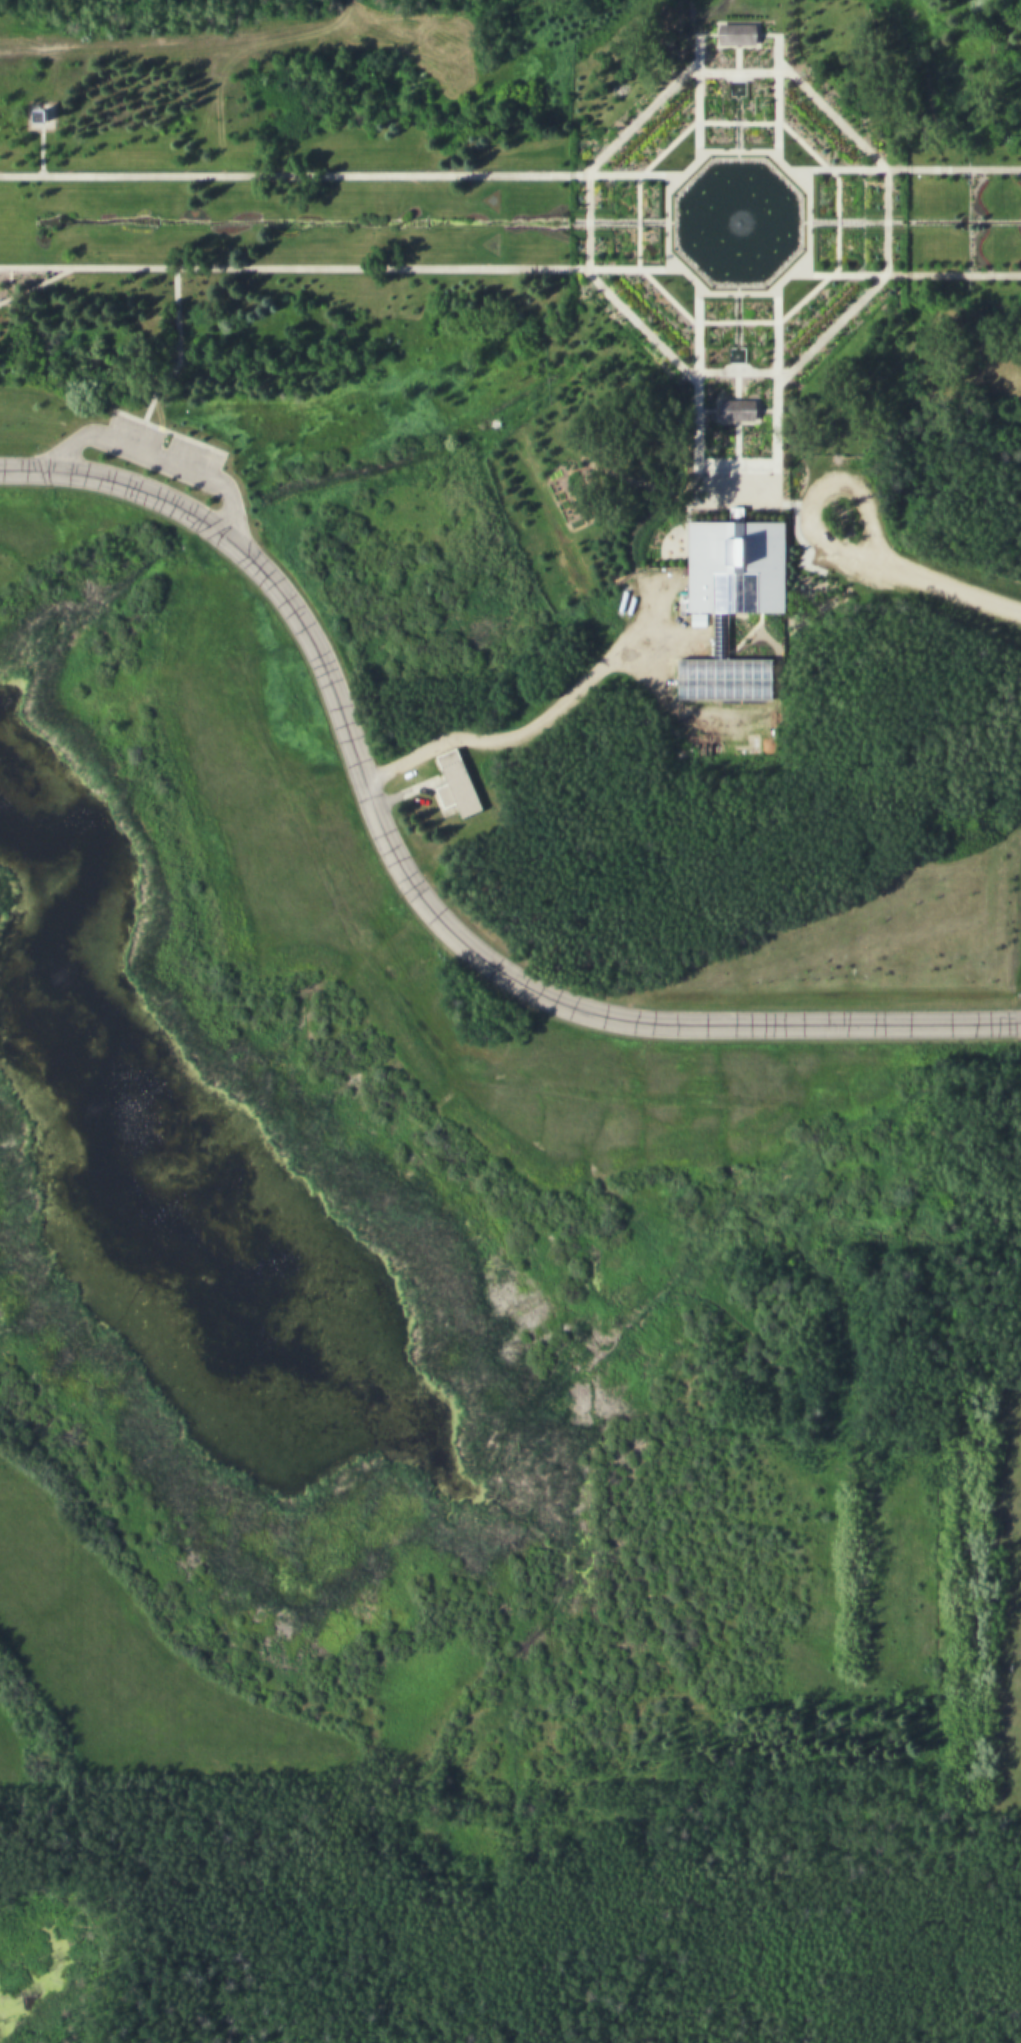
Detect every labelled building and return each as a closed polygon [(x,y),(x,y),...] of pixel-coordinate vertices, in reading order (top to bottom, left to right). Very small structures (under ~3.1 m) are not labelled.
[(749,30),(749,10),(715,10),(715,30),(749,30)] [(717,23),(756,22),(756,41),(717,41),(717,23)] [(38,112),(38,121),(48,121),(47,112),(38,112)] [(719,398),(759,398),(759,420),(719,420),(719,398)] [(691,522),(787,522),(787,614),(731,614),(713,614),(691,614),(691,522)] [(676,669),(676,719),(777,719),(778,673),(731,673),(731,657),(731,614),(713,614),(712,669),(676,669)] [(449,813),(437,789),(448,784),(437,761),(459,750),(490,813),(466,825),(458,809),(449,813)]
